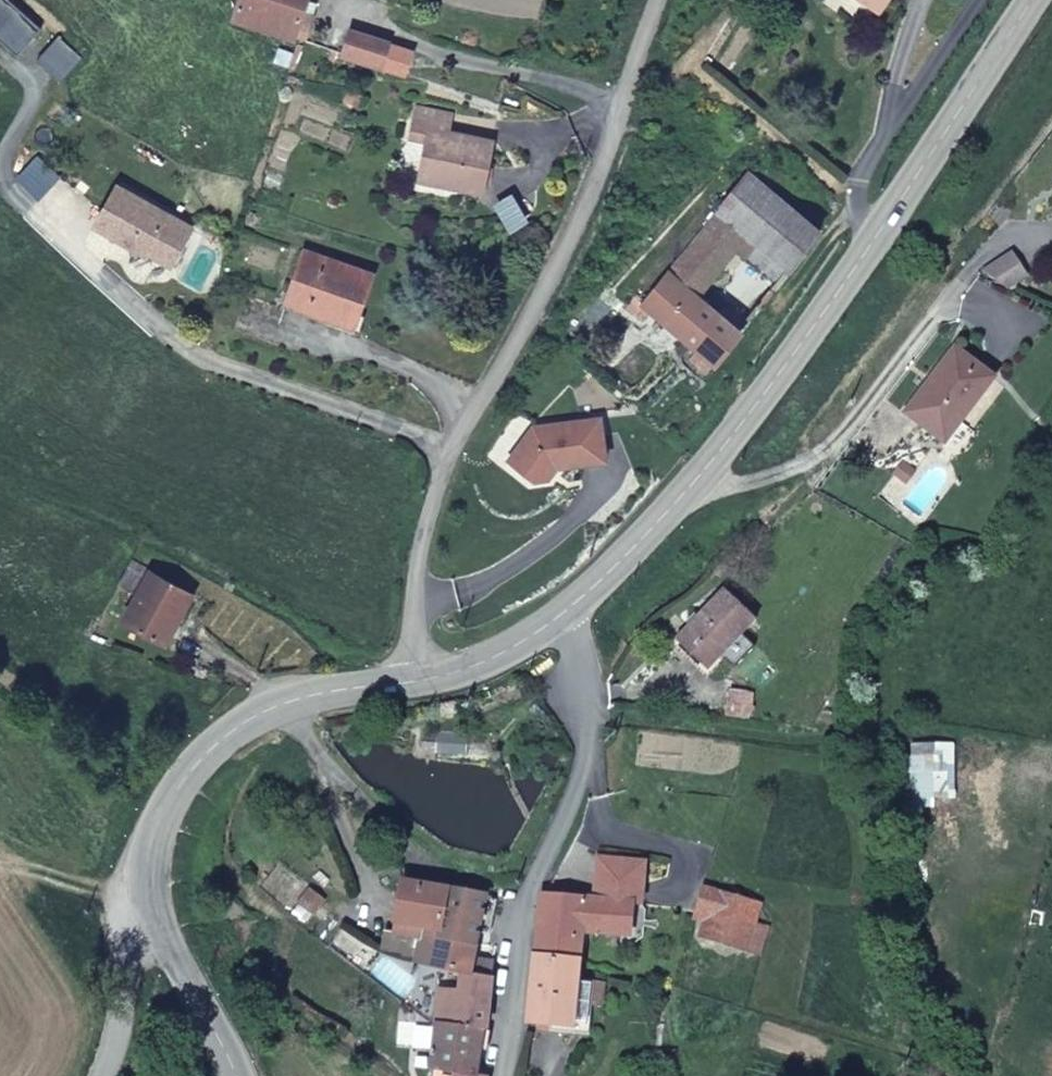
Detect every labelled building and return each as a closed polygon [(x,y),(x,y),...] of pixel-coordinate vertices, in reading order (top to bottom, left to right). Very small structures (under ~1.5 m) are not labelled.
[(18,56),(41,28),(11,0),(0,0),(0,40),(18,56)] [(230,25),(309,49),(316,24),(303,20),(309,0),(241,0),(230,25)] [(886,0),(868,0),(881,8),(886,0)] [(342,51),(348,31),(333,27),(327,47),(342,51)] [(407,70),(411,53),(348,31),(342,51),(407,70)] [(484,189),(491,141),(446,133),(449,115),(416,110),(411,134),(427,138),(422,170),(461,177),(459,185),(484,189)] [(39,158),(18,179),(38,198),(58,177),(39,158)] [(789,267),(820,227),(745,173),(716,212),(742,232),(789,267)] [(195,227),(117,180),(93,221),(140,251),(151,236),(179,255),(195,227)] [(733,244),(742,232),(716,212),(668,275),(693,296),(733,244)] [(789,267),(742,232),(733,244),(778,280),(789,267)] [(179,255),(151,236),(140,251),(170,271),(179,255)] [(360,318),(372,272),(301,251),(285,306),(329,317),(331,311),(360,318)] [(742,334),(725,321),(693,296),(668,275),(642,307),(700,353),(693,361),(710,375),(742,334)] [(750,324),(733,311),(725,321),(742,334),(750,324)] [(946,438),(990,379),(954,353),(909,412),(946,438)] [(604,460),(601,418),(534,426),(508,458),(533,478),(548,477),(557,465),(604,460)] [(169,645),(194,591),(150,571),(124,622),(169,645)] [(706,670),(754,618),(721,586),(671,636),(706,670)] [(629,937),(632,900),(645,901),(649,862),(601,858),(598,898),(540,894),(536,960),(579,963),(580,934),(629,937)] [(432,924),(437,885),(405,882),(400,920),(432,924)] [(471,961),(476,918),(486,919),(488,899),(479,897),(479,891),(437,885),(432,924),(426,967),(441,968),(460,970),(481,972),(482,962),(471,961)] [(731,915),(737,894),(704,885),(695,917),(708,921),(705,937),(750,948),(757,922),(731,915)] [(757,922),(762,901),(737,894),(731,915),(757,922)] [(652,938),(655,909),(645,901),(632,900),(629,937),(628,949),(640,949),(652,938)] [(606,1012),(610,982),(578,978),(579,963),(536,960),(528,1023),(568,1028),(591,1031),(594,1011),(606,1012)] [(483,1028),(489,979),(481,972),(460,970),(453,1025),(483,1028)] [(478,1036),(483,1028),(453,1025),(434,1023),(430,1057),(423,1057),(422,1067),(450,1069),(449,1075),(481,1075),(473,1075),(478,1036)]
